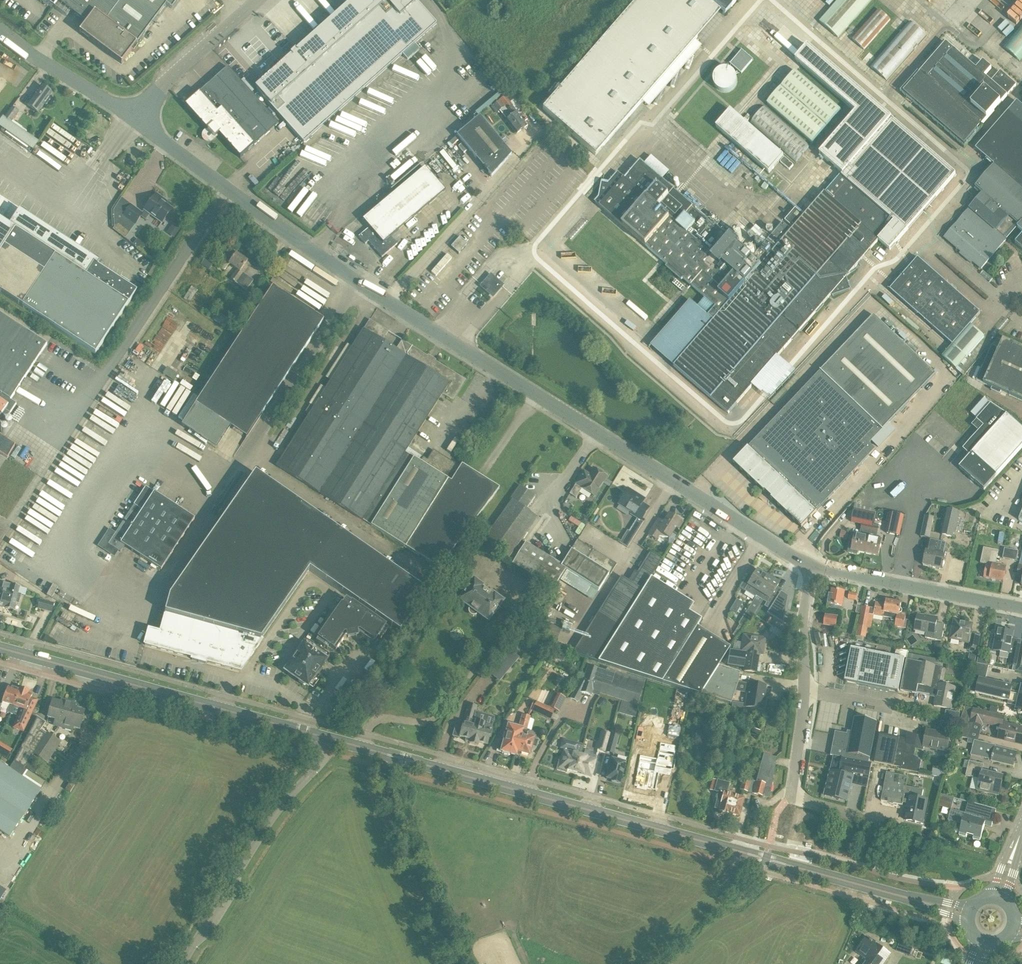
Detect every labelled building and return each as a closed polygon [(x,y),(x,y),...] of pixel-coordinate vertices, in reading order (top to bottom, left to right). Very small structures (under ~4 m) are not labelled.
[(54,7),(58,2),(86,23),(79,32),(121,64),(166,5),(172,9),(178,0),(45,0),(54,7)] [(256,90),(303,143),(437,24),(416,0),(357,0),(299,51),(297,53),(295,50),(290,54),(292,57),(256,90)] [(709,0),(637,0),(543,109),(596,155),(721,10),(709,0)] [(738,0),(709,0),(721,10),(725,14),(738,0)] [(823,9),(827,0),(814,0),(812,4),(823,9)] [(872,0),(839,0),(820,21),(838,38),(872,0)] [(788,25),(794,19),(775,3),(770,9),(788,25)] [(864,50),(891,20),(879,9),(853,39),(864,50)] [(887,81),(927,35),(909,21),(870,66),(887,81)] [(1020,60),(1021,57),(1021,24),(1003,46),(1020,60)] [(965,144),(1016,85),(1000,72),(992,82),(984,76),(991,68),(983,61),(976,69),(946,43),(904,92),(965,144)] [(599,197),(595,202),(600,206),(706,298),(699,307),(691,300),(667,328),(690,348),(674,366),(728,413),(831,295),(833,296),(851,289),(847,277),(879,240),(890,250),(956,173),(892,118),(808,45),(796,60),(856,112),(820,154),(843,174),(842,175),(841,174),(804,216),(795,208),(785,220),(794,228),(792,231),(785,225),(783,223),(770,238),(763,232),(756,226),(750,233),(762,243),(764,245),(753,258),(693,206),(684,198),(673,189),(664,181),(641,161),(625,178),(618,172),(608,183),(602,182),(599,197)] [(741,73),(753,60),(742,50),(730,64),(741,73)] [(211,125),(219,134),(240,158),(278,123),(228,67),(185,105),(207,130),(211,125)] [(813,143),(841,110),(796,71),(767,103),(813,143)] [(38,113),(44,104),(45,104),(47,104),(50,99),(50,98),(49,97),(52,93),(41,86),(36,94),(34,93),(30,99),(31,99),(27,105),(38,113)] [(499,112),(500,111),(507,120),(517,133),(526,126),(511,106),(513,105),(511,102),(513,100),(508,93),(505,95),(499,100),(493,105),(499,112)] [(1014,225),(1017,222),(1019,224),(1017,226),(1021,231),(1021,106),(1017,102),(976,149),(994,165),(976,186),(985,195),(972,210),(970,208),(945,237),(962,252),(960,253),(971,263),(973,261),(981,268),(1006,239),(1004,237),(1014,225)] [(796,162),(811,146),(765,106),(751,123),(796,162)] [(11,123),(19,112),(12,107),(5,119),(11,123)] [(731,110),(716,127),(769,173),(784,156),(731,110)] [(491,177),(511,154),(480,116),(457,136),(491,177)] [(8,129),(31,146),(37,138),(14,121),(8,129)] [(290,138),(285,144),(293,150),(298,144),(290,138)] [(713,157),(726,172),(736,163),(723,148),(713,157)] [(447,170),(438,162),(442,158),(435,151),(427,158),(435,166),(434,166),(443,174),(447,170)] [(445,151),(442,153),(454,169),(457,166),(445,151)] [(800,208),(831,172),(825,167),(794,203),(800,208)] [(399,230),(444,191),(425,168),(379,207),(399,230)] [(448,183),(450,186),(458,180),(455,177),(448,183)] [(301,213),(323,193),(318,188),(317,189),(312,184),(292,202),(296,207),(301,213)] [(459,199),(469,193),(466,189),(457,195),(459,199)] [(162,223),(172,209),(162,202),(164,199),(157,194),(142,214),(131,206),(124,216),(123,216),(113,230),(125,238),(141,216),(146,220),(150,215),(162,223)] [(115,211),(122,200),(117,198),(111,208),(115,211)] [(363,220),(367,225),(369,227),(359,236),(365,244),(368,241),(382,257),(397,244),(391,237),(399,230),(379,207),(363,220)] [(96,264),(99,261),(99,260),(94,257),(93,257),(94,257),(93,258),(26,214),(26,213),(27,213),(21,209),(21,210),(21,211),(19,210),(9,226),(0,220),(0,292),(22,306),(95,354),(128,303),(137,291),(128,285),(129,284),(121,278),(120,279),(121,279),(120,280),(96,264)] [(342,228),(340,232),(350,238),(352,234),(342,228)] [(357,237),(354,240),(361,248),(364,244),(357,237)] [(459,253),(467,244),(460,237),(451,246),(459,253)] [(246,291),(253,280),(243,273),(248,266),(246,265),(248,261),(235,252),(235,251),(230,248),(217,265),(224,271),(229,264),(238,270),(231,280),(246,291)] [(571,249),(567,253),(574,260),(578,256),(571,249)] [(452,258),(447,254),(431,272),(436,276),(452,258)] [(201,264),(210,270),(214,262),(206,256),(201,264)] [(956,369),(985,336),(971,324),(981,313),(918,258),(890,289),(953,345),(943,357),(956,369)] [(493,295),(501,285),(491,277),(488,280),(489,282),(484,288),(493,295)] [(582,278),(579,281),(586,288),(589,285),(582,278)] [(192,287),(184,299),(190,303),(198,290),(192,287)] [(195,405),(181,427),(215,450),(229,428),(246,439),(323,321),(272,288),(195,405)] [(601,300),(603,296),(594,291),(592,295),(601,300)] [(214,320),(224,328),(230,321),(219,313),(214,320)] [(47,344),(0,314),(0,428),(16,404),(10,400),(47,344)] [(883,430),(936,374),(874,315),(749,447),(734,463),(802,528),(876,450),(870,444),(872,442),(883,430)] [(434,450),(427,461),(421,462),(405,452),(442,394),(450,399),(453,398),(464,382),(463,378),(402,340),(396,350),(382,341),(388,331),(369,319),(277,466),(438,568),(500,488),(462,464),(460,467),(434,450)] [(1003,340),(1000,348),(992,345),(977,380),(1021,400),(1021,348),(1003,340)] [(65,381),(69,373),(65,370),(60,379),(65,381)] [(975,413),(988,399),(982,393),(968,407),(975,413)] [(929,417),(938,406),(934,403),(925,414),(929,417)] [(1021,447),(1021,428),(1007,414),(991,404),(977,420),(984,426),(963,449),(970,456),(960,467),(984,489),(1016,453),(1021,447)] [(880,449),(891,437),(883,430),(872,442),(880,449)] [(169,432),(166,437),(179,445),(182,441),(169,432)] [(66,440),(71,445),(77,439),(71,434),(66,440)] [(7,458),(14,445),(0,436),(0,453),(7,458)] [(73,449),(69,456),(74,458),(78,451),(73,449)] [(595,497),(607,477),(593,469),(586,480),(580,477),(570,494),(576,498),(581,489),(595,497)] [(160,649),(174,653),(177,654),(192,658),(192,660),(198,661),(198,662),(199,662),(205,663),(206,662),(240,671),(242,670),(262,640),(261,639),(309,569),(339,590),(400,632),(427,592),(255,473),(170,595),(159,633),(149,630),(145,645),(157,648),(157,649),(160,649)] [(535,496),(519,485),(510,499),(512,500),(483,540),(509,558),(538,517),(526,509),(535,496)] [(161,570),(194,519),(146,487),(108,544),(120,552),(124,546),(161,570)] [(630,514),(638,518),(622,544),(627,547),(643,522),(641,520),(649,507),(639,501),(641,497),(628,488),(618,504),(631,512),(630,514)] [(564,492),(557,505),(563,509),(571,496),(564,492)] [(688,523),(689,522),(693,525),(700,516),(691,509),(683,519),(688,523)] [(854,509),(852,520),(873,524),(875,513),(854,509)] [(878,524),(885,525),(887,510),(880,509),(878,524)] [(933,568),(947,509),(945,509),(940,535),(931,533),(934,517),(925,515),(921,537),(929,538),(923,565),(933,568)] [(942,570),(948,545),(943,544),(945,536),(955,538),(961,512),(954,511),(947,509),(933,568),(942,570)] [(666,512),(661,520),(658,519),(648,535),(656,540),(660,533),(669,538),(680,521),(679,521),(681,518),(675,514),(673,517),(666,512)] [(899,537),(904,516),(890,513),(885,534),(899,537)] [(697,527),(708,533),(714,523),(702,516),(697,527)] [(989,523),(987,535),(1003,537),(1005,525),(989,523)] [(682,546),(690,533),(684,529),(685,527),(681,524),(671,541),(676,543),(677,543),(682,546)] [(862,530),(870,532),(871,525),(863,524),(862,530)] [(878,534),(879,528),(880,527),(871,525),(870,532),(878,534)] [(713,544),(722,531),(717,528),(709,541),(713,544)] [(849,550),(849,553),(857,555),(858,552),(865,553),(870,532),(862,530),(861,536),(855,535),(854,542),(851,541),(849,550)] [(870,532),(865,553),(878,556),(881,540),(877,539),(878,534),(870,532)] [(691,533),(684,545),(694,550),(701,539),(691,533)] [(593,550),(577,540),(562,567),(566,570),(560,581),(593,600),(598,590),(609,574),(610,575),(617,564),(593,549),(593,550)] [(554,589),(565,571),(558,567),(559,564),(525,543),(512,564),(554,589)] [(676,556),(679,552),(666,544),(663,549),(676,556)] [(1003,581),(1006,568),(1001,567),(1001,564),(995,563),(998,550),(983,547),(980,563),(986,564),(984,577),(1003,581)] [(1003,558),(1017,561),(1018,551),(1005,548),(1003,558)] [(550,556),(558,559),(560,554),(552,551),(550,556)] [(663,552),(660,556),(673,564),(676,560),(663,552)] [(621,577),(597,614),(593,621),(573,653),(598,662),(651,578),(662,560),(650,553),(637,573),(635,572),(628,582),(621,577)] [(677,566),(687,572),(693,563),(683,557),(677,566)] [(748,573),(740,587),(748,593),(755,597),(759,592),(758,592),(767,576),(757,570),(753,576),(748,573)] [(755,597),(746,611),(751,615),(753,616),(763,601),(766,603),(764,606),(769,609),(767,613),(783,623),(788,596),(780,592),(777,597),(772,594),(779,583),(767,576),(758,592),(759,592),(755,597)] [(651,578),(598,662),(662,682),(697,627),(698,626),(685,619),(693,605),(651,578)] [(478,613),(488,620),(494,612),(500,617),(499,618),(509,626),(517,614),(507,607),(506,609),(500,605),(502,602),(494,596),(493,597),(481,588),(482,587),(474,581),(460,600),(471,607),(469,609),(469,611),(469,613),(470,614),(471,615),(473,616),(476,615),(476,614),(478,613)] [(21,595),(18,594),(19,588),(11,585),(11,586),(6,585),(5,590),(0,589),(0,590),(0,606),(14,610),(16,602),(19,603),(21,595)] [(842,606),(844,592),(832,590),(831,595),(829,595),(828,597),(827,597),(827,601),(828,601),(827,604),(842,606)] [(848,599),(856,601),(858,594),(850,592),(848,599)] [(37,609),(52,613),(54,603),(40,599),(37,609)] [(359,634),(373,643),(380,634),(383,636),(388,628),(351,602),(351,603),(346,599),(342,604),(316,641),(324,647),(326,643),(336,650),(345,636),(348,636),(348,637),(349,637),(348,636),(356,635),(356,636),(357,636),(356,634),(359,634)] [(545,621),(555,604),(548,600),(538,617),(545,621)] [(875,603),(874,609),(862,606),(857,636),(866,638),(868,628),(871,629),(874,615),(881,617),(892,619),(891,621),(896,622),(895,627),(904,629),(906,615),(899,614),(901,603),(886,600),(885,605),(875,603)] [(556,614),(573,620),(577,610),(560,604),(556,614)] [(751,615),(746,611),(739,623),(739,625),(743,628),(751,615)] [(941,641),(945,625),(936,623),(937,617),(929,616),(929,617),(918,614),(914,631),(926,633),(925,638),(941,641)] [(836,626),(838,616),(826,615),(825,624),(836,626)] [(976,653),(980,636),(970,634),(972,625),(954,621),(950,639),(969,643),(968,651),(976,653)] [(730,647),(697,627),(662,682),(662,683),(700,695),(719,667),(730,647)] [(998,628),(998,629),(997,629),(993,650),(1009,654),(1009,653),(1012,653),(1010,664),(1013,665),(1012,670),(1015,670),(1020,643),(1021,641),(1012,639),(1013,633),(1006,631),(1007,630),(1006,628),(1000,627),(998,628)] [(730,651),(727,666),(743,668),(745,659),(746,659),(744,670),(756,672),(759,673),(761,663),(757,662),(758,656),(761,654),(763,654),(765,639),(743,635),(741,651),(747,652),(747,653),(730,651)] [(312,650),(315,645),(309,641),(305,646),(304,644),(285,671),(299,680),(299,682),(304,685),(306,685),(308,686),(309,685),(313,688),(318,680),(314,677),(326,660),(312,650)] [(845,681),(848,682),(858,684),(898,692),(905,659),(895,657),(865,651),(851,648),(845,681)] [(500,682),(520,658),(509,649),(489,673),(500,682)] [(908,654),(900,691),(936,698),(934,707),(951,710),(956,689),(939,685),(943,667),(934,665),(935,659),(908,654)] [(969,692),(976,693),(1007,701),(1008,696),(1012,697),(1013,692),(1010,691),(1011,686),(986,680),(989,666),(984,665),(976,664),(969,692)] [(581,679),(571,699),(577,702),(582,693),(591,696),(592,694),(599,696),(600,693),(638,705),(645,681),(607,669),(606,671),(598,669),(589,666),(584,680),(581,679)] [(735,691),(738,682),(739,673),(719,667),(700,695),(731,704),(735,691)] [(765,686),(749,684),(747,693),(745,707),(762,709),(762,707),(764,708),(765,700),(763,700),(765,686)] [(1021,684),(1018,693),(1013,692),(1012,697),(1008,696),(1007,701),(1011,702),(1010,704),(1016,705),(1014,712),(1021,714),(1021,684)] [(10,687),(8,686),(2,702),(10,705),(7,712),(11,714),(20,691),(15,689),(14,687),(11,686),(10,687)] [(20,691),(11,714),(19,717),(17,722),(15,728),(23,731),(38,701),(31,698),(32,695),(28,694),(29,691),(28,691),(27,689),(24,688),(22,689),(21,688),(20,691)] [(555,694),(549,706),(559,711),(565,698),(555,694)] [(54,725),(64,728),(71,702),(65,701),(65,703),(53,700),(48,717),(55,719),(54,725)] [(76,704),(71,702),(64,728),(73,730),(73,727),(79,729),(84,711),(74,709),(76,704)] [(622,702),(619,713),(626,715),(629,704),(622,702)] [(536,703),(533,710),(551,719),(554,711),(536,703)] [(487,745),(492,725),(495,717),(476,712),(477,706),(469,704),(462,729),(455,727),(453,736),(454,737),(454,738),(457,739),(459,738),(460,738),(460,737),(466,738),(465,741),(470,743),(478,745),(479,742),(487,745)] [(1021,742),(1021,729),(1001,724),(1003,716),(997,715),(999,708),(991,706),(989,713),(964,708),(957,736),(970,739),(974,724),(980,725),(980,723),(1000,727),(997,739),(1020,745),(1021,742)] [(961,713),(946,710),(945,717),(959,720),(961,713)] [(501,751),(516,755),(517,752),(521,735),(519,734),(521,729),(523,730),(526,717),(522,715),(519,729),(508,726),(504,742),(499,741),(497,749),(502,750),(501,751)] [(46,733),(45,734),(40,731),(46,723),(37,717),(16,759),(9,769),(0,763),(0,830),(10,837),(41,790),(19,776),(34,754),(47,762),(60,742),(46,733)] [(530,717),(526,717),(523,730),(521,729),(519,734),(521,735),(517,752),(529,755),(532,746),(536,747),(537,741),(533,739),(527,737),(529,731),(526,730),(530,717)] [(836,732),(831,755),(843,758),(843,759),(869,764),(875,734),(878,721),(855,717),(853,730),(852,736),(836,732)] [(602,731),(597,750),(605,752),(610,733),(602,731)] [(880,736),(875,763),(901,768),(901,769),(901,770),(909,771),(919,773),(922,762),(915,756),(914,756),(916,749),(924,751),(924,748),(947,753),(950,736),(927,731),(926,738),(911,735),(908,738),(908,741),(880,736)] [(613,754),(618,736),(611,735),(607,752),(613,754)] [(560,758),(557,771),(566,773),(567,770),(576,772),(580,756),(583,745),(565,740),(563,742),(562,746),(563,748),(567,749),(567,751),(566,752),(564,752),(563,758),(560,758)] [(995,746),(976,742),(973,741),(970,756),(991,761),(990,762),(1012,768),(1014,762),(1016,761),(1015,759),(1015,758),(1016,753),(995,748),(995,746)] [(672,747),(662,745),(658,763),(668,765),(672,747)] [(580,756),(576,772),(591,776),(596,756),(593,755),(593,752),(585,750),(583,757),(580,756)] [(831,770),(825,793),(848,798),(853,777),(869,780),(872,764),(869,764),(843,759),(834,757),(831,770)] [(619,784),(625,763),(612,760),(606,779),(612,780),(612,782),(619,784)] [(982,765),(976,763),(965,760),(963,767),(966,768),(964,776),(978,779),(975,791),(998,797),(1002,777),(981,772),(982,765)] [(26,767),(35,774),(40,767),(30,761),(26,767)] [(937,768),(934,768),(932,775),(944,778),(947,766),(940,764),(939,768),(938,767),(937,767),(937,768)] [(659,772),(640,767),(635,785),(655,789),(659,772)] [(887,772),(881,801),(890,803),(894,804),(894,803),(908,806),(905,821),(922,824),(927,801),(921,800),(923,791),(906,788),(908,777),(887,772)] [(738,787),(745,788),(746,774),(738,774),(738,787)] [(754,777),(750,789),(758,792),(762,779),(754,777)] [(718,792),(716,801),(722,802),(719,811),(728,814),(729,813),(738,816),(743,799),(726,794),(729,784),(713,780),(710,790),(718,792)] [(70,792),(74,786),(70,783),(66,789),(70,792)] [(941,795),(938,806),(951,810),(951,809),(954,799),(941,795)] [(951,810),(948,820),(962,825),(959,836),(966,838),(967,836),(974,838),(973,840),(976,841),(981,842),(985,826),(992,828),(997,811),(976,805),(969,803),(966,813),(951,809),(951,810)] [(860,963),(884,963),(890,954),(877,945),(873,942),(871,940),(871,941),(867,938),(857,952),(865,957),(860,963)] [(900,942),(896,951),(910,956),(913,947),(900,942)]
